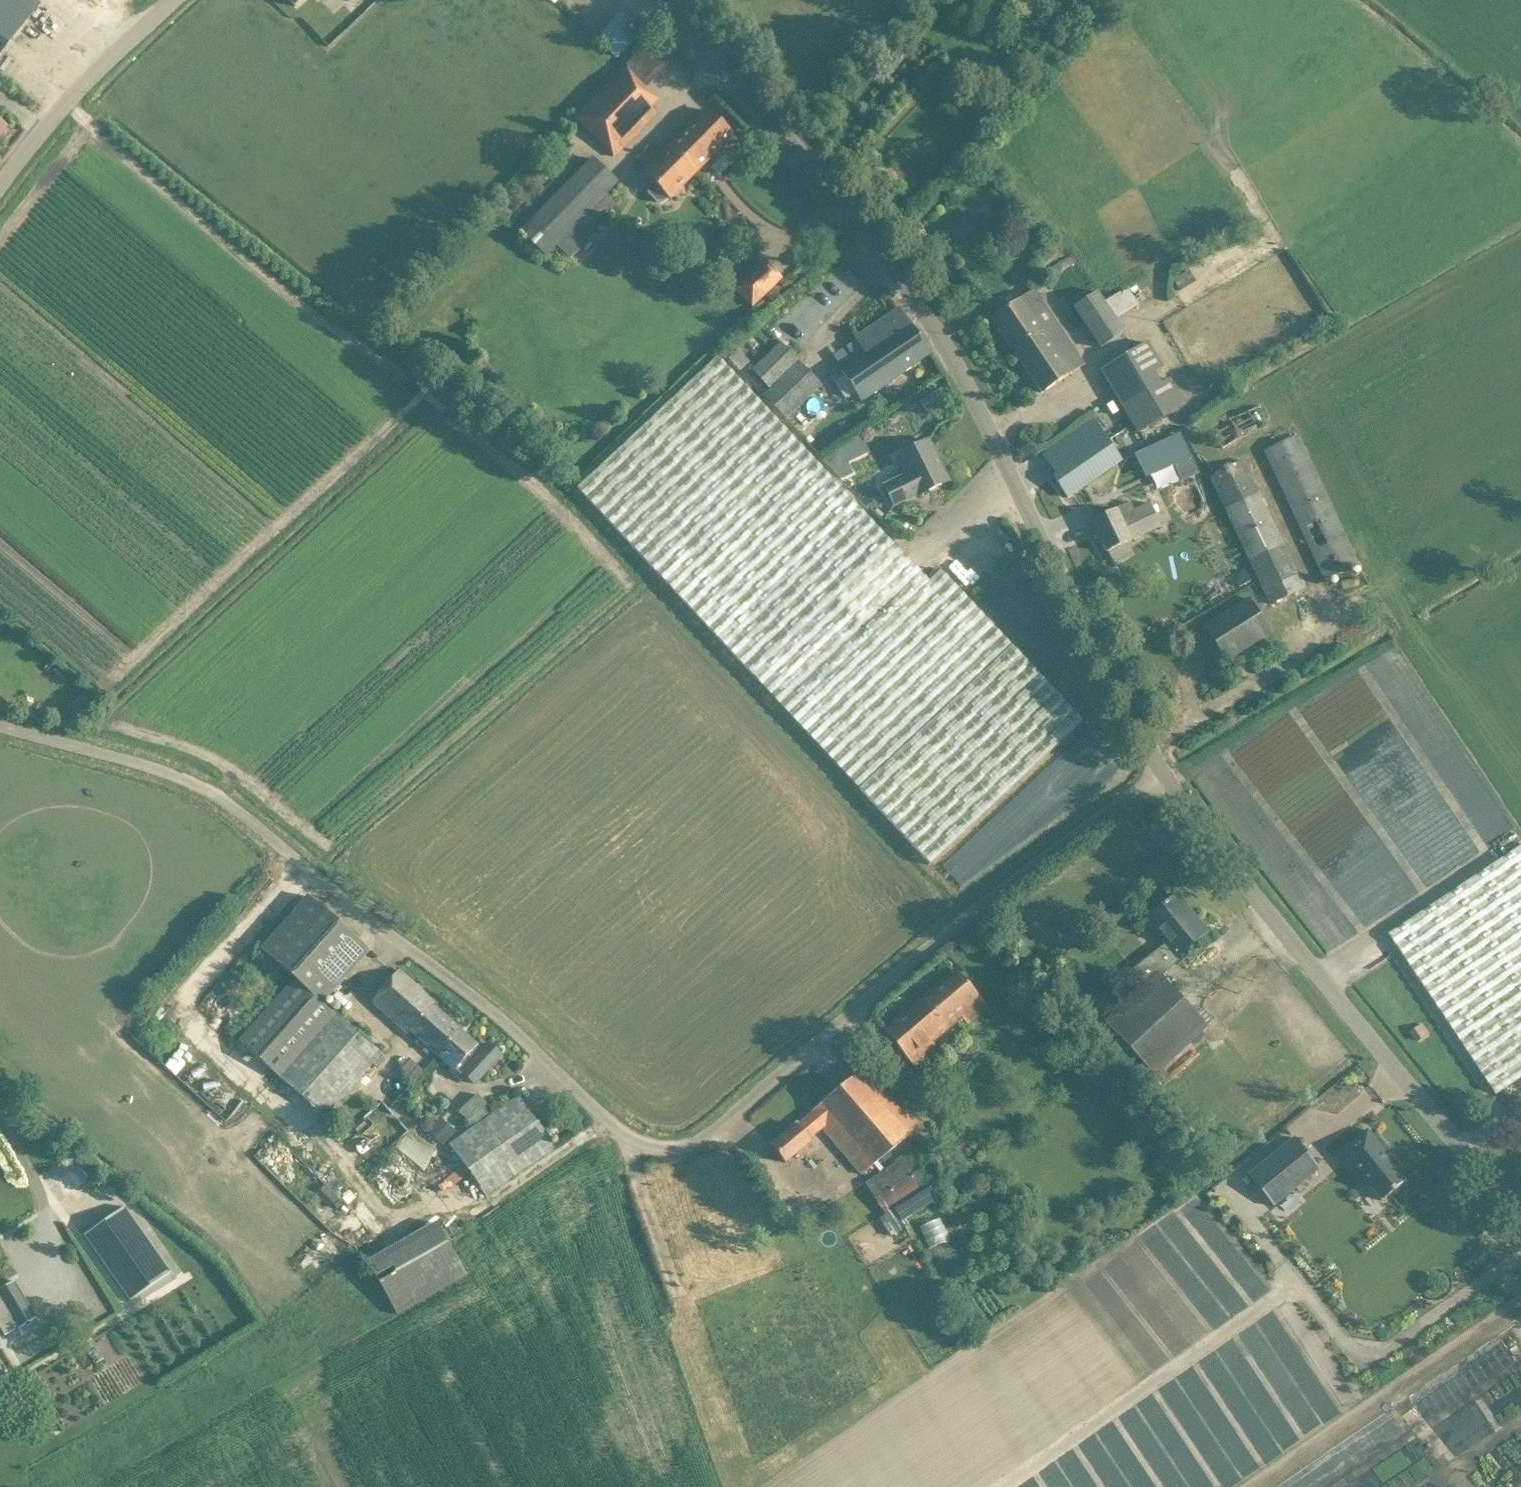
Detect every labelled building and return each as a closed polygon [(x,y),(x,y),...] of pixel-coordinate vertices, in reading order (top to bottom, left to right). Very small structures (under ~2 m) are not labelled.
[(25,24),(41,4),(36,0),(0,0),(0,57),(25,24)] [(610,29),(629,9),(620,1),(601,22),(610,29)] [(660,75),(674,61),(646,34),(630,54),(633,58),(575,119),(614,155),(655,112),(636,94),(645,85),(648,87),(660,75)] [(671,199),(733,136),(707,110),(693,124),(660,157),(649,146),(636,160),(640,164),(649,172),(647,175),(653,181),(648,186),(647,190),(648,193),(650,196),(654,200),(658,202),(662,202),(664,201),(666,200),(668,196),(671,199)] [(618,182),(592,156),(519,232),(546,257),(556,246),(570,259),(593,234),(590,231),(617,202),(607,193),(618,182)] [(1127,287),(1250,214),(1252,214),(1234,184),(1156,230),(1149,218),(1128,231),(1132,238),(1077,270),(1078,272),(1049,289),(1056,300),(1063,296),(1070,308),(1073,306),(1074,308),(1100,348),(1124,331),(1116,318),(1138,304),(1127,287)] [(963,221),(955,231),(967,239),(974,229),(963,221)] [(1038,240),(1028,248),(1037,260),(1048,252),(1045,248),(1038,240)] [(784,278),(764,258),(733,288),(752,308),(784,278)] [(1042,393),(1058,382),(1085,365),(1064,334),(1049,312),(1035,291),(1008,308),(991,319),(1042,393)] [(930,353),(899,308),(855,338),(863,350),(838,367),(861,402),(906,372),(905,371),(930,353)] [(827,392),(822,387),(780,343),(750,372),(771,394),(765,400),(785,421),(786,420),(792,426),(827,392)] [(1170,378),(1161,383),(1155,374),(1164,368),(1148,343),(1100,371),(1137,433),(1185,404),(1170,378)] [(1083,721),(1012,645),(941,570),(928,582),(893,544),(718,357),(577,488),(859,789),(930,864),(1083,721)] [(1238,436),(1266,420),(1258,406),(1248,411),(1240,415),(1238,412),(1228,418),(1230,424),(1213,434),(1221,448),(1238,436)] [(1068,497),(1084,486),(1120,460),(1092,419),(1058,443),(1042,454),(1056,474),(1053,477),(1068,497)] [(1179,435),(1136,455),(1146,477),(1173,464),(1181,482),(1198,474),(1189,456),(1179,435)] [(1325,580),(1358,564),(1298,436),(1265,451),(1325,580)] [(949,481),(929,440),(898,456),(907,474),(884,486),(894,506),(917,494),(918,496),(949,481)] [(838,449),(823,459),(841,479),(851,474),(838,449)] [(1210,477),(1253,568),(1287,552),(1244,461),(1210,477)] [(1106,552),(1124,544),(1132,540),(1161,526),(1150,503),(1120,517),(1116,509),(1109,512),(1091,521),(1106,552)] [(1253,568),(1270,604),(1304,588),(1287,552),(1253,568)] [(1212,570),(1225,597),(1236,591),(1224,565),(1212,570)] [(1226,660),(1243,650),(1270,632),(1250,598),(1222,616),(1205,626),(1226,660)] [(1388,934),(1498,1095),(1520,1079),(1520,845),(1388,934)] [(1332,957),(1364,938),(1313,857),(1282,876),(1332,957)] [(1147,985),(1104,1022),(1152,1073),(1201,1032),(1212,1026),(1161,973),(1176,958),(1207,933),(1177,894),(1166,903),(1165,902),(1163,904),(1163,905),(1149,917),(1169,942),(1134,970),(1147,985)] [(385,1060),(322,1005),(357,965),(370,950),(309,896),(296,910),(260,949),(293,979),(238,1040),(325,1117),(364,1072),(370,1077),(385,1060)] [(216,1011),(239,1032),(285,981),(262,961),(216,1011)] [(440,1054),(461,1030),(433,1004),(435,1002),(399,970),(386,985),(372,1002),(408,1033),(410,1030),(440,1054)] [(898,1045),(918,1069),(939,1050),(933,1042),(962,1019),(967,1026),(969,1024),(986,1009),(967,986),(954,970),(884,1030),(898,1045)] [(1431,1027),(1420,1034),(1427,1045),(1438,1038),(1431,1027)] [(461,1081),(466,1076),(474,1084),(501,1055),(489,1044),(483,1050),(477,1045),(478,1044),(461,1030),(440,1054),(452,1065),(448,1070),(461,1081)] [(406,1072),(421,1088),(433,1077),(418,1062),(406,1072)] [(771,1145),(784,1161),(785,1162),(811,1141),(809,1139),(822,1128),(861,1174),(918,1126),(880,1080),(867,1065),(810,1113),(811,1114),(797,1125),(796,1124),(771,1145)] [(460,1110),(476,1126),(450,1145),(485,1196),(539,1158),(555,1147),(520,1096),(497,1112),(478,1094),(460,1110)] [(381,1099),(335,1139),(394,1207),(411,1192),(410,1191),(415,1187),(412,1183),(424,1173),(428,1178),(440,1168),(381,1099)] [(457,1131),(441,1116),(428,1130),(444,1146),(457,1131)] [(1367,1130),(1338,1153),(1365,1186),(1368,1183),(1382,1201),(1405,1182),(1382,1154),(1385,1152),(1367,1130)] [(1294,1137),(1249,1174),(1274,1205),(1319,1168),(1294,1137)] [(890,1236),(905,1227),(894,1209),(942,1178),(921,1146),(864,1183),(885,1214),(879,1218),(890,1236)] [(124,1207),(84,1235),(130,1301),(170,1272),(139,1228),(129,1214),(124,1207)] [(397,1315),(467,1275),(436,1222),(367,1263),(397,1315)] [(938,1254),(957,1248),(948,1222),(929,1228),(938,1254)] [(299,1244),(299,1261),(322,1262),(322,1244),(299,1244)] [(5,1334),(19,1325),(20,1326),(36,1317),(15,1280),(0,1289),(0,1326),(5,1334)]
